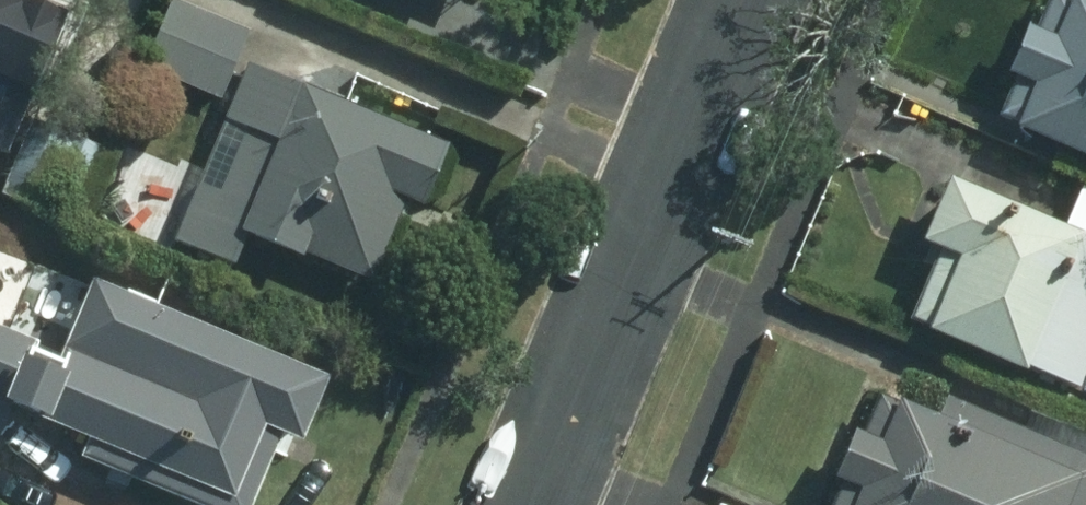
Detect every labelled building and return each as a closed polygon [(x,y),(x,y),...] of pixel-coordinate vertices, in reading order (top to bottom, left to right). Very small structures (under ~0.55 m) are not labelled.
[(15,114),(59,8),(38,0),(0,0),(0,108),(15,114)] [(215,97),(242,28),(178,0),(167,0),(139,63),(215,97)] [(1084,0),(1040,0),(1032,22),(1020,18),(999,68),(1010,73),(995,110),(1074,142),(1070,150),(1085,157),(1085,1),(1084,0)] [(412,201),(435,138),(242,59),(220,112),(242,122),(214,187),(193,177),(168,237),(227,262),(241,230),(294,252),(295,247),(365,276),(399,196),(412,201)] [(904,317),(1075,391),(1085,366),(1085,240),(1072,234),(1076,228),(938,169),(910,234),(934,245),(904,317)] [(1064,219),(1085,229),(1085,185),(1079,183),(1064,219)] [(315,370),(81,274),(47,356),(21,346),(25,336),(0,325),(0,400),(81,434),(73,453),(202,504),(240,504),(271,430),(289,436),(315,370)] [(1085,494),(1085,456),(940,392),(932,411),(890,394),(888,399),(870,391),(855,427),(844,424),(824,471),(835,476),(822,504),(1082,504),(1085,494)]
